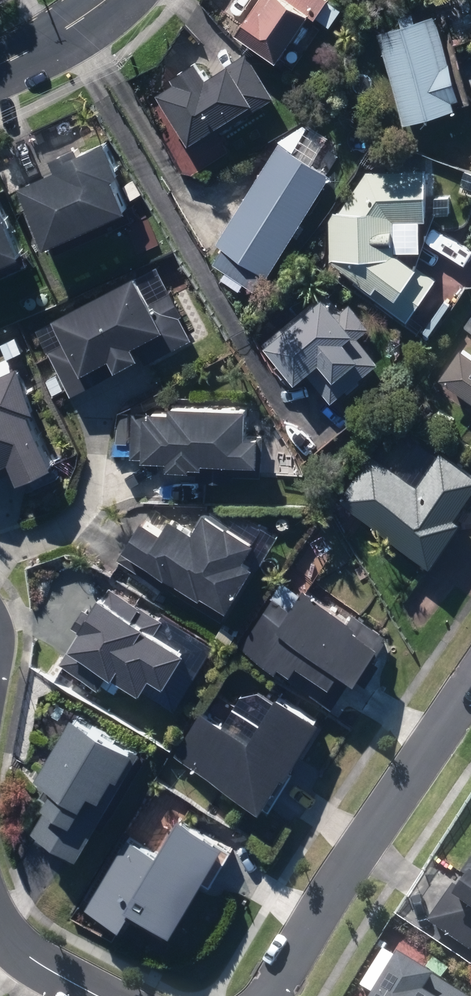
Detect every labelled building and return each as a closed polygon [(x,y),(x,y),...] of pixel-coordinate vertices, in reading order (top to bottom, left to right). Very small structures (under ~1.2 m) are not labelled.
[(232,37),(280,69),(314,19),(326,28),(337,11),(324,2),(324,0),(257,0),(232,37)] [(375,35),(400,125),(452,111),(449,100),(454,99),(432,18),(412,23),(410,14),(397,18),(400,28),(375,35)] [(220,24),(230,31),(236,23),(226,16),(220,24)] [(268,99),(242,54),(200,78),(191,62),(167,77),(171,84),(153,94),(183,145),(234,114),(237,118),(268,99)] [(361,153),(370,137),(360,131),(351,147),(361,153)] [(120,173),(128,169),(113,137),(89,149),(85,142),(57,155),(61,165),(26,182),(53,240),(134,202),(120,173)] [(207,265),(247,290),(257,273),(262,276),(325,174),(275,143),(212,243),(218,247),(207,265)] [(353,286),(404,323),(434,281),(405,261),(403,222),(424,221),(422,171),(366,174),(339,212),(329,215),(330,262),(356,281),(353,286)] [(32,255),(5,194),(2,187),(0,188),(0,269),(32,255)] [(141,274),(59,316),(71,340),(51,350),(74,394),(193,333),(170,290),(154,299),(141,274)] [(287,387),(304,373),(329,403),(376,364),(355,338),(367,328),(347,304),(340,310),(323,291),(261,343),(276,362),(271,367),(287,387)] [(454,350),(434,378),(467,401),(461,408),(470,415),(470,361),(454,350)] [(0,374),(0,471),(19,463),(26,478),(59,463),(52,448),(55,447),(17,366),(0,374)] [(251,419),(252,407),(159,402),(159,414),(135,413),(133,456),(250,462),(250,460),(266,461),(267,434),(251,433),(252,419),(251,419)] [(335,501),(429,568),(459,526),(449,518),(470,487),(470,477),(439,453),(415,487),(368,454),(335,501)] [(260,562),(252,557),(261,541),(207,508),(196,526),(175,514),(166,528),(147,516),(122,557),(195,601),(196,600),(225,618),(260,562)] [(140,602),(111,585),(65,661),(104,685),(114,669),(146,689),(155,674),(171,683),(191,649),(159,629),(166,618),(140,602)] [(295,606),(277,595),(244,646),(280,668),(284,663),(297,670),(303,661),(337,682),(348,665),(365,675),(389,637),(308,586),(295,606)] [(325,718),(283,692),(253,739),(205,708),(177,753),(267,810),(292,771),(325,718)] [(63,785),(39,827),(86,854),(110,811),(111,811),(126,784),(145,750),(78,712),(43,773),(63,785)] [(160,853),(130,836),(91,904),(127,924),(137,907),(179,931),(231,840),(183,812),(160,853)] [(455,884),(429,922),(470,951),(470,882),(465,891),(455,884)] [(402,954),(378,995),(470,995),(402,954)]
